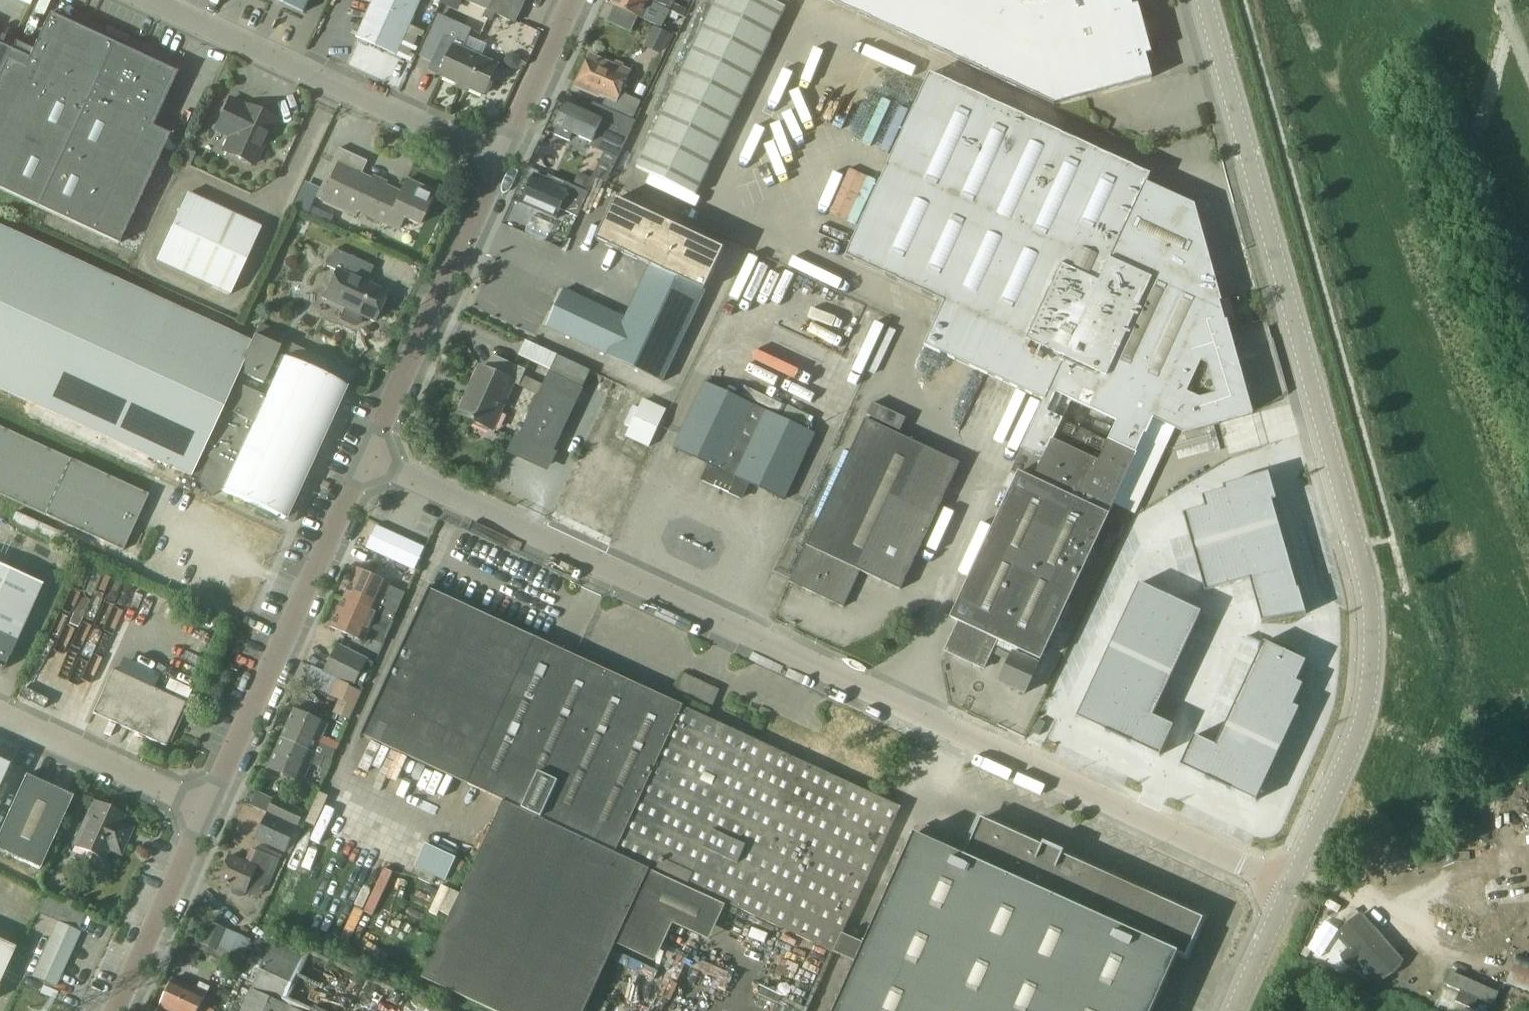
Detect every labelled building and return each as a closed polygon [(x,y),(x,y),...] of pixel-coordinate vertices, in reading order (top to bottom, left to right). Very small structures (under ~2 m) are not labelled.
[(304,12),(309,0),(277,0),(304,12)] [(356,39),(396,56),(422,0),(373,0),(356,39)] [(527,0),(468,0),(517,23),(527,0)] [(614,7),(638,18),(663,28),(671,11),(646,0),(617,0),(614,7)] [(786,9),(767,0),(717,0),(637,168),(696,196),(786,9)] [(671,11),(673,5),(675,0),(646,0),(671,11)] [(1053,105),(1151,79),(1144,56),(1150,55),(1137,6),(1131,8),(1129,0),(1058,0),(1047,3),(1046,0),(1036,0),(1026,3),(1020,0),(826,0),(1053,105)] [(684,17),(686,11),(673,5),(671,11),(684,17)] [(152,129),(177,74),(49,14),(32,51),(0,35),(0,190),(118,245),(169,137),(152,129)] [(419,56),(432,62),(445,36),(464,45),(468,36),(471,30),(438,16),(419,56)] [(662,56),(671,35),(653,27),(644,48),(662,56)] [(485,97),(500,65),(464,49),(466,45),(464,45),(445,36),(432,62),(429,70),(439,75),(439,76),(457,85),(455,88),(467,93),(468,90),(485,97)] [(860,36),(856,44),(908,68),(911,61),(860,36)] [(590,59),(579,85),(607,97),(603,107),(603,108),(633,121),(641,102),(621,93),(629,76),(590,59)] [(1221,301),(1194,207),(1146,185),(1151,176),(930,73),(845,257),(944,303),(924,346),(1043,402),(1020,451),(1044,462),(1035,481),(1022,475),(1013,494),(953,618),(960,621),(946,650),(984,668),(995,645),(1013,654),(1000,682),(1025,694),(1115,507),(1140,455),(1137,454),(1146,434),(1149,436),(1157,419),(1179,429),(1188,434),(1252,414),(1228,326),(1227,325),(1231,324),(1225,302),(1221,303),(1221,301)] [(225,151),(254,165),(275,120),(231,100),(217,130),(231,137),(225,151)] [(635,122),(633,121),(603,108),(603,107),(597,119),(588,115),(568,106),(559,128),(555,135),(569,142),(573,134),(583,138),(587,140),(593,143),(620,155),(635,122)] [(354,216),(356,211),(366,216),(379,184),(360,176),(366,163),(337,149),(315,198),(354,216)] [(579,174),(573,186),(583,191),(589,178),(579,174)] [(524,205),(557,220),(561,211),(575,217),(585,197),(538,175),(524,205)] [(399,193),(382,185),(379,184),(366,216),(397,230),(403,218),(418,226),(433,193),(405,180),(399,193)] [(155,262),(229,296),(261,228),(186,194),(155,262)] [(565,290),(548,327),(611,356),(610,357),(665,382),(688,334),(698,311),(707,292),(705,291),(724,250),(616,199),(597,241),(652,267),(628,319),(565,290)] [(192,478),(191,480),(197,484),(208,499),(210,498),(217,493),(219,491),(283,520),(289,523),(291,524),(301,501),(300,501),(293,498),(318,444),(343,388),(343,387),(349,373),(288,345),(282,360),(274,356),(282,338),(257,326),(251,339),(249,343),(0,229),(0,390),(192,478)] [(360,320),(357,317),(358,316),(374,323),(387,294),(365,284),(373,268),(334,251),(326,268),(335,272),(323,300),(344,310),(340,321),(353,327),(356,327),(359,326),(360,323),(360,320)] [(1268,347),(1250,399),(1264,404),(1282,352),(1268,347)] [(492,430),(513,383),(519,386),(524,376),(526,372),(492,356),(486,370),(480,367),(459,415),(492,430)] [(520,436),(513,452),(548,468),(555,453),(583,390),(584,388),(550,373),(549,372),(543,385),(539,396),(520,436)] [(707,384),(677,451),(712,468),(705,482),(745,500),(752,486),(786,502),(817,434),(774,415),(730,394),(707,384)] [(644,400),(626,438),(649,448),(667,410),(644,400)] [(867,416),(899,432),(905,420),(873,404),(867,416)] [(845,609),(862,572),(862,573),(904,484),(921,446),(866,421),(790,583),(845,609)] [(122,550),(135,520),(140,509),(147,494),(0,427),(0,495),(122,550)] [(901,591),(960,465),(921,446),(904,484),(862,573),(901,591)] [(1269,473),(1223,486),(1224,491),(1225,491),(1231,512),(1272,501),(1272,502),(1276,501),(1269,473)] [(1224,491),(1202,497),(1205,508),(1206,508),(1215,542),(1237,535),(1231,512),(1225,491),(1224,491)] [(1272,501),(1231,512),(1237,535),(1278,524),(1272,502),(1272,501)] [(1205,508),(1183,514),(1193,548),(1215,542),(1206,508),(1205,508)] [(1278,524),(1237,535),(1244,557),(1284,546),(1278,524)] [(377,527),(367,549),(399,563),(414,570),(424,548),(409,541),(377,527)] [(1237,535),(1215,542),(1228,586),(1250,580),(1250,578),(1244,557),(1237,535)] [(1215,542),(1193,548),(1205,593),(1228,586),(1215,542)] [(1284,546),(1244,557),(1250,578),(1290,567),(1284,546)] [(1250,580),(1256,602),(1297,590),(1297,589),(1290,567),(1250,578),(1250,580)] [(1,672),(39,587),(0,569),(0,672),(1,672)] [(357,571),(344,599),(378,614),(389,588),(390,586),(357,571)] [(1139,584),(1130,605),(1159,619),(1168,598),(1139,584)] [(389,588),(378,614),(377,616),(394,623),(406,596),(389,588)] [(1297,590),(1256,602),(1262,623),(1306,615),(1298,589),(1297,589),(1297,590)] [(363,737),(505,803),(422,981),(487,1010),(586,1010),(617,945),(651,871),(726,906),(835,956),(835,955),(843,937),(902,810),(878,799),(824,774),(739,735),(431,591),(363,737)] [(1168,598),(1159,619),(1192,634),(1201,613),(1168,598)] [(331,628),(365,643),(377,616),(378,614),(344,599),(331,628)] [(1130,605),(1120,626),(1149,639),(1159,619),(1130,605)] [(1159,619),(1149,639),(1182,655),(1192,634),(1159,619)] [(1120,626),(1110,646),(1139,660),(1149,639),(1120,626)] [(1149,639),(1139,660),(1172,675),(1182,655),(1149,639)] [(1264,642),(1254,664),(1296,683),(1297,683),(1306,662),(1264,642)] [(338,646),(325,673),(363,691),(374,665),(367,662),(368,660),(338,646)] [(1110,646),(1100,667),(1129,681),(1139,660),(1110,646)] [(1139,660),(1129,681),(1162,696),(1172,675),(1139,660)] [(1254,664),(1245,684),(1293,707),(1293,706),(1303,686),(1297,683),(1296,683),(1254,664)] [(1100,667),(1090,688),(1118,702),(1119,702),(1129,681),(1100,667)] [(313,668),(306,683),(340,698),(335,710),(351,717),(356,705),(363,691),(325,673),(313,668)] [(113,670),(93,713),(165,746),(185,702),(168,695),(113,670)] [(684,674),(674,695),(710,712),(720,690),(684,674)] [(1129,681),(1119,702),(1146,714),(1152,718),(1153,717),(1162,696),(1129,681)] [(1245,684),(1235,705),(1289,730),(1299,709),(1293,706),(1293,707),(1245,684)] [(1090,688),(1077,717),(1105,731),(1118,702),(1090,688)] [(1118,702),(1105,731),(1132,743),(1146,714),(1119,702),(1118,702)] [(1235,705),(1225,726),(1280,751),(1289,730),(1235,705)] [(282,740),(329,761),(331,762),(338,745),(323,739),(329,726),(295,711),(282,740)] [(1146,714),(1132,743),(1160,756),(1174,727),(1153,717),(1152,718),(1146,714)] [(1032,733),(1039,736),(1046,723),(1039,720),(1032,733)] [(1215,746),(1215,747),(1219,749),(1244,761),(1270,773),(1280,751),(1225,726),(1215,746)] [(1194,736),(1180,766),(1206,778),(1219,749),(1215,747),(1215,746),(1194,736)] [(269,768),(303,784),(312,764),(320,768),(322,772),(320,777),(324,779),(331,762),(329,761),(282,740),(269,768)] [(1219,749),(1206,778),(1231,790),(1244,761),(1219,749)] [(8,765),(0,761),(0,783),(8,765)] [(1244,761),(1231,790),(1256,801),(1270,773),(1244,761)] [(38,871),(71,798),(24,777),(0,830),(0,854),(38,871)] [(306,812),(275,798),(268,813),(299,826),(306,812)] [(107,850),(119,855),(131,830),(119,824),(122,817),(93,804),(73,847),(102,861),(107,850)] [(299,826),(268,813),(256,840),(286,853),(299,826)] [(915,837),(867,947),(843,937),(835,955),(859,966),(839,1010),(1155,1010),(1180,953),(1189,956),(1205,918),(1062,855),(1060,860),(1042,852),(1044,847),(1040,846),(982,820),(965,859),(915,837)] [(422,843),(404,885),(438,899),(456,857),(422,843)] [(230,858),(220,882),(234,888),(232,892),(233,896),(240,898),(244,897),(246,893),(247,894),(252,896),(263,892),(265,886),(269,888),(280,863),(275,861),(278,854),(260,847),(258,852),(251,867),(230,858)] [(58,925),(33,980),(53,989),(77,935),(86,916),(45,897),(37,914),(58,924),(58,925)] [(1360,911),(1334,934),(1346,949),(1339,955),(1348,965),(1355,958),(1377,983),(1403,959),(1360,911)] [(227,930),(216,957),(240,967),(251,940),(227,930)] [(283,1003),(306,953),(277,940),(270,954),(250,998),(244,1010),(300,1010),(283,1003)] [(0,943),(0,981),(14,950),(0,943)] [(1506,984),(1528,993),(1528,959),(1517,954),(1506,984)] [(161,1010),(162,1010),(214,1010),(203,1006),(208,996),(175,981),(161,1010)]
